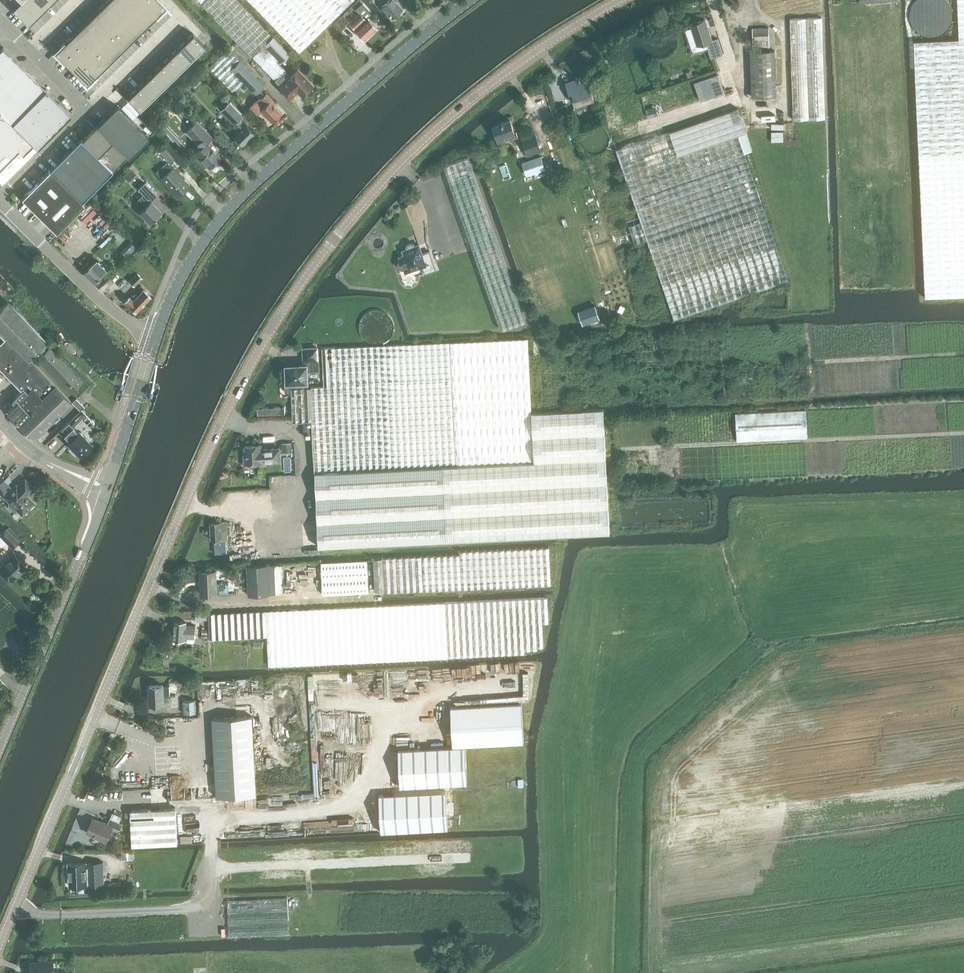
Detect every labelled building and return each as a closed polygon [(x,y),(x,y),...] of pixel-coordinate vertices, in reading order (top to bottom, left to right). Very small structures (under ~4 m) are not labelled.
[(20,1),(36,16),(44,8),(36,0),(21,0),(20,1)] [(44,8),(52,0),(51,0),(36,0),(44,8)] [(104,3),(120,19),(130,9),(121,0),(107,0),(104,3)] [(130,9),(139,0),(121,0),(130,9)] [(130,9),(146,25),(156,15),(141,0),(139,0),(130,9)] [(156,15),(166,6),(160,0),(141,0),(156,15)] [(275,79),(280,84),(279,85),(290,97),(297,90),(301,95),(313,84),(298,68),(290,75),(284,70),(285,69),(280,62),(289,53),(272,36),(238,0),(195,0),(200,5),(201,4),(251,57),(252,56),(275,79)] [(299,52),(327,25),(303,0),(249,0),(299,52)] [(327,25),(352,0),(303,0),(327,25)] [(385,1),(381,4),(393,17),(403,7),(396,0),(384,0),(385,1)] [(953,14),(953,10),(952,5),(950,2),(948,0),(913,0),(912,2),(909,6),(908,10),(908,14),(909,19),(910,23),(912,26),(915,30),(918,33),(922,35),(927,36),(930,37),(935,36),(939,35),(943,33),(946,31),(949,28),(951,23),(953,19),(953,14)] [(914,41),(919,156),(925,297),(963,295),(963,0),(957,0),(958,25),(959,39),(914,41)] [(20,1),(12,9),(28,24),(36,16),(20,1)] [(104,3),(95,12),(110,29),(120,19),(104,3)] [(376,28),(368,16),(371,13),(364,5),(358,10),(360,12),(349,22),(364,38),(376,28)] [(130,9),(120,19),(136,35),(146,25),(130,9)] [(95,12),(85,22),(100,38),(110,29),(95,12)] [(333,23),(339,29),(349,20),(343,13),(333,23)] [(793,119),(825,118),(822,17),(790,18),(793,119)] [(697,45),(712,40),(706,18),(690,23),(697,45)] [(120,19),(110,29),(126,45),(136,35),(120,19)] [(85,22),(75,32),(91,48),(100,38),(85,22)] [(770,50),(768,27),(752,28),(753,51),(750,51),(752,96),(777,96),(775,50),(770,50)] [(110,29),(100,38),(116,54),(126,45),(110,29)] [(75,32),(65,42),(81,58),(91,48),(75,32)] [(193,33),(185,41),(196,53),(204,45),(193,33)] [(100,38),(91,48),(106,64),(116,54),(100,38)] [(185,41),(177,49),(188,61),(196,53),(185,41)] [(65,42),(55,51),(71,67),(81,58),(65,42)] [(0,49),(0,110),(13,122),(37,147),(69,116),(71,113),(70,113),(46,89),(3,46),(0,49)] [(91,48),(81,58),(96,74),(106,64),(91,48)] [(264,85),(239,60),(228,48),(208,67),(233,92),(244,82),(256,94),(264,85)] [(177,49),(169,57),(180,69),(188,61),(177,49)] [(169,57),(161,65),(172,76),(180,69),(169,57)] [(81,58),(71,67),(87,83),(96,74),(81,58)] [(161,65),(153,73),(164,84),(172,76),(161,65)] [(153,73),(145,81),(156,92),(164,84),(153,73)] [(569,92),(572,91),(577,105),(595,98),(587,75),(566,82),(569,92)] [(145,81),(136,89),(148,100),(156,92),(145,81)] [(136,89),(128,97),(139,108),(148,100),(136,89)] [(273,99),(266,92),(260,98),(259,97),(250,106),(258,114),(261,110),(271,121),(281,111),(271,101),(273,99)] [(220,109),(234,124),(239,129),(232,135),(241,144),(254,132),(245,123),(244,124),(239,119),(242,115),(228,101),(220,109)] [(117,105),(97,125),(128,155),(148,136),(117,105)] [(731,111),(616,148),(672,312),(674,319),(789,280),(788,279),(745,152),(752,150),(747,131),(746,129),(738,108),(731,111)] [(3,182),(31,153),(37,147),(33,143),(0,110),(0,180),(3,182)] [(515,130),(510,118),(501,122),(500,120),(494,122),(495,124),(494,125),(500,142),(507,140),(506,139),(517,135),(519,135),(517,130),(515,130)] [(211,146),(206,142),(212,136),(196,120),(186,131),(201,146),(195,152),(209,166),(220,155),(211,146)] [(97,124),(82,139),(113,169),(128,155),(97,125),(97,124)] [(528,155),(541,150),(536,134),(522,139),(528,155)] [(56,231),(84,203),(82,200),(113,169),(82,139),(81,137),(22,197),(56,231)] [(170,162),(175,158),(164,146),(159,150),(170,162)] [(527,175),(546,168),(541,155),(522,161),(527,175)] [(502,328),(526,320),(468,156),(444,165),(502,328)] [(136,174),(131,168),(123,176),(129,181),(136,174)] [(176,196),(188,185),(173,168),(161,178),(176,196)] [(149,222),(161,211),(151,200),(157,194),(145,182),(138,188),(143,194),(139,197),(138,199),(137,201),(138,204),(139,206),(141,209),(139,211),(149,222)] [(402,269),(404,269),(405,272),(413,269),(423,266),(425,273),(436,268),(430,250),(423,252),(420,244),(416,245),(414,243),(412,242),(409,242),(407,243),(406,246),(406,248),(403,249),(405,254),(400,256),(401,259),(399,261),(398,263),(398,266),(400,268),(402,269)] [(94,282),(95,284),(100,278),(99,276),(102,273),(101,271),(104,267),(97,260),(94,264),(92,262),(83,270),(94,282)] [(134,285),(142,277),(137,273),(129,280),(134,285)] [(136,311),(151,295),(143,288),(133,298),(130,295),(125,300),(136,311)] [(0,308),(0,322),(10,332),(4,338),(0,342),(0,367),(21,390),(15,396),(18,399),(7,410),(33,437),(34,437),(71,401),(55,383),(30,358),(47,341),(8,301),(0,308)] [(595,304),(578,310),(583,324),(600,318),(595,304)] [(534,461),(531,411),(527,337),(336,347),(322,347),(324,386),(311,387),(308,387),(307,383),(286,385),(286,390),(289,390),(289,392),(292,392),(294,421),(313,420),(315,471),(316,471),(316,473),(534,461)] [(70,392),(82,381),(49,347),(37,358),(70,392)] [(286,385),(307,383),(307,381),(308,381),(308,370),(319,370),(317,347),(303,348),(304,364),(299,364),(300,366),(286,367),(287,382),(285,382),(286,385)] [(156,384),(154,381),(124,372),(121,373),(120,375),(121,378),(153,388),(156,384)] [(76,397),(72,402),(81,410),(85,406),(76,397)] [(551,410),(531,411),(534,461),(316,473),(320,547),(610,532),(608,497),(603,408),(551,410)] [(61,428),(71,438),(68,441),(80,454),(91,444),(79,431),(78,432),(68,422),(61,428)] [(293,452),(292,443),(282,443),(282,453),(293,452)] [(262,448),(262,444),(246,445),(246,453),(244,454),(245,465),(256,465),(256,462),(263,462),(263,461),(281,460),(280,447),(262,448)] [(26,494),(34,487),(24,477),(17,483),(16,482),(3,495),(9,502),(8,503),(8,504),(13,509),(15,509),(16,508),(21,514),(34,502),(26,494)] [(248,544),(246,520),(211,522),(212,539),(228,538),(229,560),(249,558),(249,547),(250,547),(250,544),(248,544)] [(18,540),(5,527),(0,532),(0,534),(12,546),(18,540)] [(384,591),(462,587),(551,584),(549,546),(460,550),(460,554),(383,557),(374,557),(375,590),(384,590),(384,591)] [(26,566),(13,552),(0,565),(0,570),(11,581),(26,566)] [(322,593),(369,591),(367,559),(321,561),(322,593)] [(274,565),(274,564),(247,566),(249,594),(270,593),(283,593),(281,565),(274,565)] [(202,594),(217,593),(216,570),(200,571),(202,594)] [(445,601),(266,609),(209,613),(210,638),(267,635),(269,665),(448,657),(525,652),(525,649),(537,649),(537,646),(543,646),(542,622),(549,622),(548,596),(445,601)] [(195,638),(196,624),(187,624),(187,621),(174,621),(173,639),(186,639),(186,638),(187,638),(187,641),(194,641),(194,638),(195,638)] [(165,703),(165,695),(170,694),(169,685),(164,686),(164,684),(149,685),(151,704),(165,703)] [(195,699),(183,700),(183,713),(196,712),(195,699)] [(217,796),(257,793),(252,716),(212,718),(217,796)] [(152,808),(131,810),(133,845),(178,843),(176,807),(171,807),(152,808)] [(108,823),(92,816),(85,832),(107,841),(113,826),(120,829),(123,823),(110,817),(108,823)] [(122,859),(133,859),(133,851),(122,851),(122,859)] [(86,860),(68,861),(69,885),(87,884),(86,862),(86,860)] [(103,861),(86,862),(87,884),(88,886),(105,885),(103,861)] [(229,936),(289,934),(287,897),(227,899),(229,936)] [(52,960),(43,960),(43,961),(30,961),(30,972),(52,972),(52,960)]
